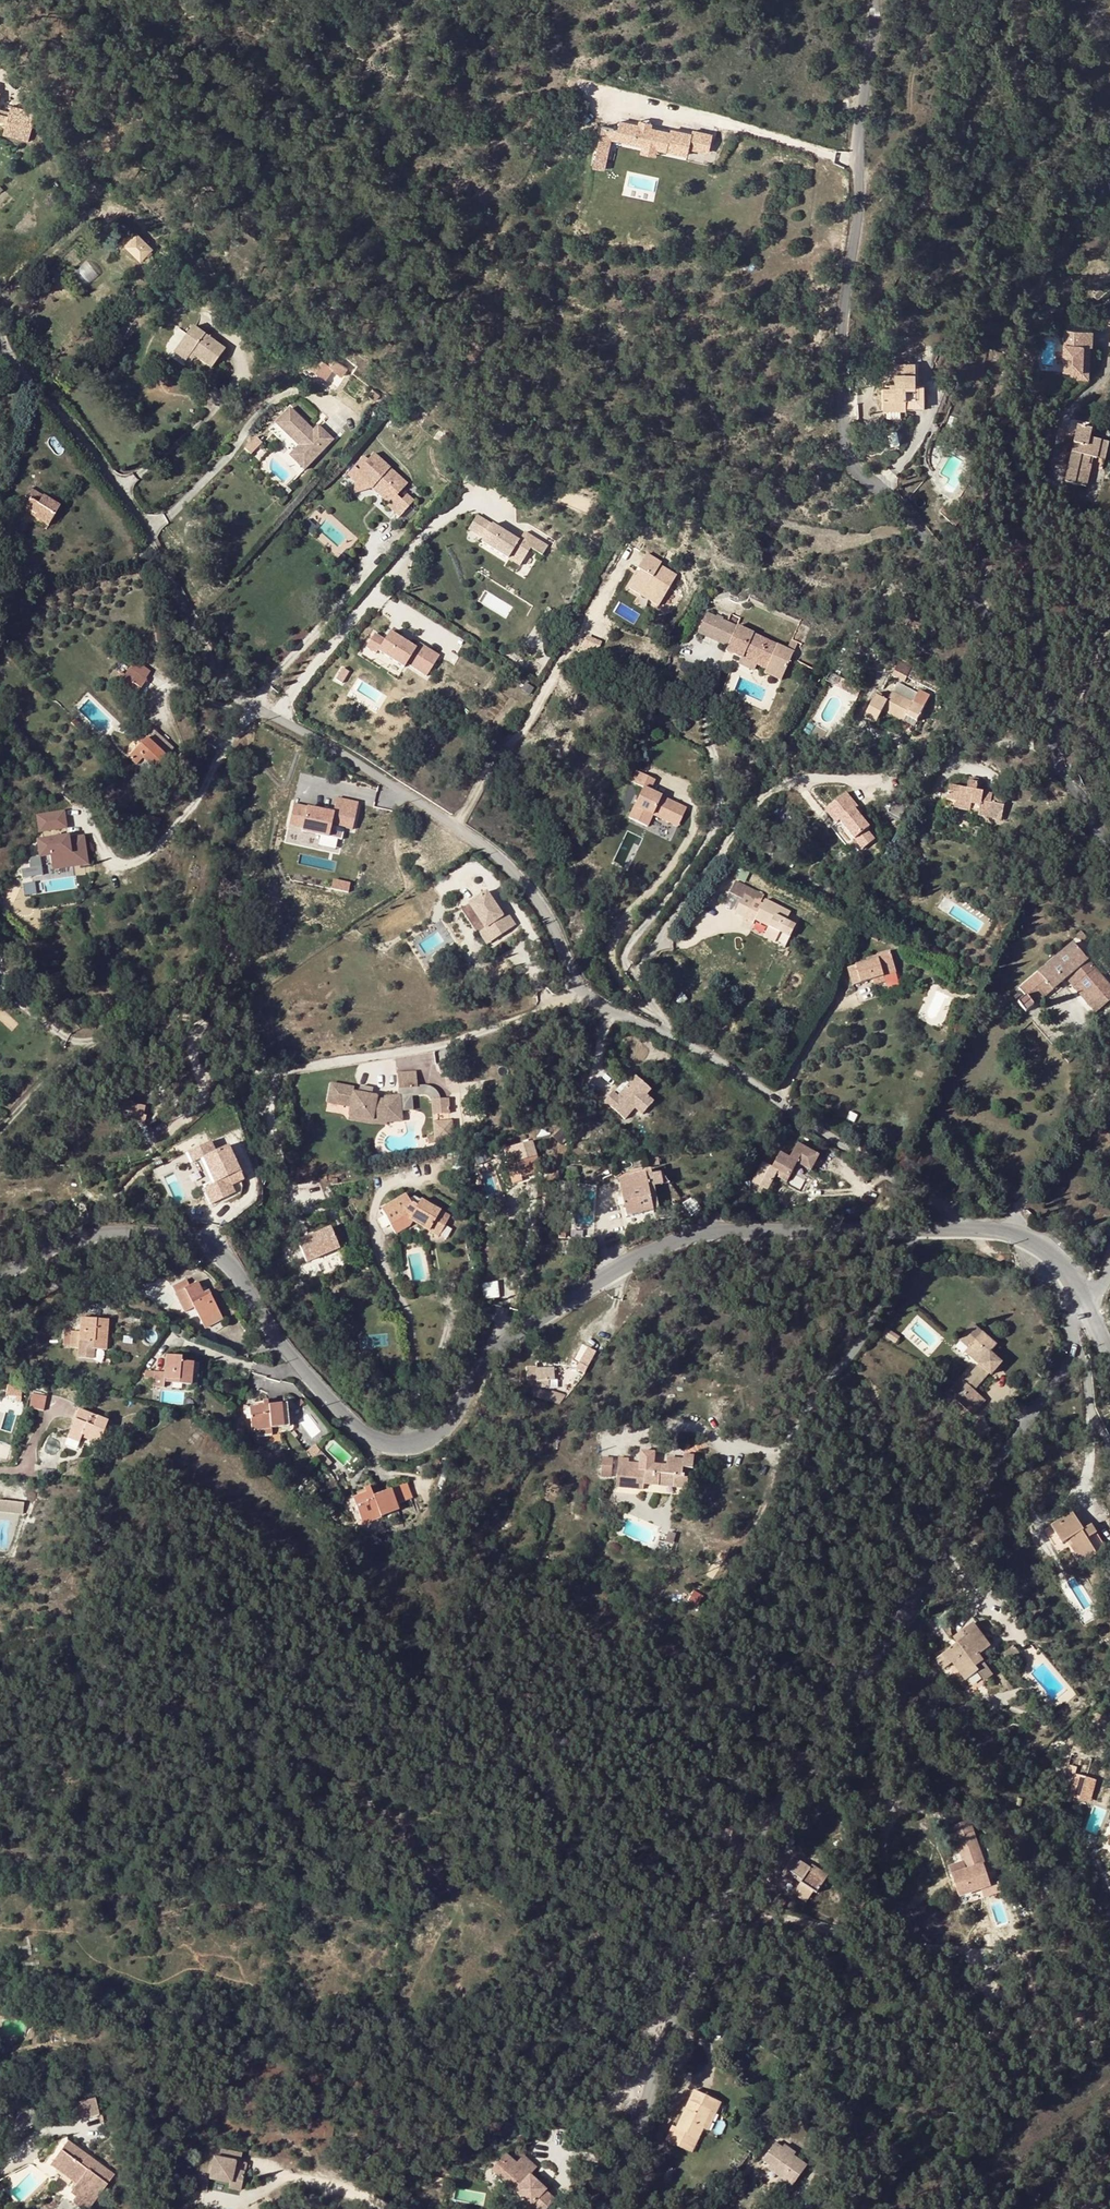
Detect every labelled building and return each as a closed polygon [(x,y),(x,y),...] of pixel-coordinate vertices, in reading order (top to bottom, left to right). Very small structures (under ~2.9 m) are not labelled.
[(18,140),(25,112),(0,106),(0,107),(0,135),(18,140)] [(607,128),(605,138),(615,140),(692,155),(694,148),(713,152),(717,135),(697,131),(697,132),(675,128),(675,133),(624,123),(623,131),(607,128)] [(605,138),(600,161),(610,163),(615,140),(605,138)] [(128,232),(122,225),(121,224),(109,236),(110,237),(116,244),(128,232)] [(128,232),(116,244),(133,260),(145,248),(128,232)] [(1093,325),(1065,324),(1062,370),(1073,371),(1081,372),(1083,345),(1090,346),(1091,346),(1093,325)] [(183,356),(187,358),(204,369),(216,349),(182,329),(168,352),(181,360),(183,356)] [(1090,346),(1083,345),(1081,372),(1073,371),(1073,378),(1088,379),(1090,346)] [(165,356),(178,364),(181,360),(168,352),(165,356)] [(308,352),(303,360),(312,365),(310,369),(324,376),(330,364),(308,352)] [(884,410),(896,410),(896,399),(906,399),(906,410),(924,409),(924,384),(916,384),(915,364),(896,364),(895,382),(895,386),(890,386),(884,386),(884,410)] [(242,381),(233,392),(239,398),(249,387),(242,381)] [(896,399),(896,410),(906,410),(906,399),(896,399)] [(297,451),(312,464),(335,437),(320,424),(315,429),(291,408),(278,424),(302,444),(297,451)] [(1089,457),(1092,458),(1096,459),(1100,441),(1089,438),(1091,430),(1078,427),(1075,436),(1067,434),(1065,446),(1073,448),(1072,454),(1065,482),(1086,486),(1091,465),(1087,464),(1089,457)] [(259,439),(249,451),(255,456),(266,444),(259,439)] [(1100,441),(1096,459),(1104,461),(1108,443),(1100,441)] [(1063,452),(1072,454),(1073,448),(1065,446),(1063,452)] [(365,457),(361,454),(351,464),(376,486),(389,497),(388,500),(400,510),(414,495),(401,484),(407,477),(373,447),(365,457)] [(312,464),(297,451),(293,455),(308,468),(312,464)] [(376,486),(351,464),(347,469),(372,491),(376,486)] [(25,498),(30,501),(24,509),(35,516),(34,518),(48,527),(59,507),(30,490),(25,498)] [(24,509),(23,511),(34,518),(35,516),(24,509)] [(471,524),(484,534),(494,521),(481,511),(471,524)] [(518,565),(530,549),(541,557),(547,548),(526,532),(520,541),(494,521),(484,534),(482,537),(518,565)] [(659,606),(677,571),(643,553),(625,588),(659,606)] [(770,667),(786,671),(793,638),(777,635),(752,629),(752,627),(734,623),(735,619),(702,611),(697,633),(729,641),(727,650),(745,654),(747,647),(773,653),(771,660),(770,667)] [(370,630),(362,643),(372,650),(374,647),(400,663),(402,659),(423,672),(435,652),(415,639),(412,645),(385,628),(380,636),(370,630)] [(747,647),(745,654),(771,660),(773,653),(747,647)] [(120,674),(115,681),(136,696),(146,681),(130,670),(124,677),(120,674)] [(927,716),(931,709),(911,697),(906,704),(927,716)] [(901,714),(890,707),(879,726),(891,733),(896,724),(917,735),(920,729),(930,735),(944,710),(933,704),(931,709),(927,716),(906,704),(901,714)] [(930,735),(920,729),(917,735),(927,741),(930,735)] [(143,760),(153,770),(165,758),(146,740),(128,759),(137,767),(137,766),(143,760)] [(143,760),(137,766),(148,776),(153,770),(143,760)] [(649,796),(654,784),(636,776),(631,787),(643,793),(629,823),(648,831),(653,819),(670,827),(672,824),(680,827),(686,812),(649,796)] [(868,817),(851,798),(829,817),(841,830),(846,826),(869,852),(880,843),(872,835),(877,831),(866,819),(868,817)] [(332,814),(294,806),(289,828),(305,831),(304,835),(327,840),(330,828),(352,832),(358,804),(336,799),(332,814)] [(992,838),(1003,840),(1027,843),(1031,814),(1008,810),(1007,815),(991,813),(992,801),(980,799),(978,811),(962,809),(959,824),(968,825),(968,832),(984,834),(985,827),(993,828),(992,835),(992,838)] [(63,809),(34,813),(36,827),(65,823),(63,809)] [(159,820),(144,816),(142,823),(144,824),(143,828),(145,829),(144,833),(154,836),(159,820)] [(87,861),(82,833),(37,840),(40,856),(49,854),(51,866),(87,861)] [(41,874),(38,856),(27,858),(29,868),(20,869),(21,877),(41,874)] [(749,906),(741,919),(750,924),(765,899),(744,886),(736,899),(749,906)] [(494,930),(502,942),(522,928),(514,916),(509,919),(493,895),(475,907),(492,932),(494,930)] [(771,902),(765,899),(750,924),(759,930),(761,926),(775,934),(769,944),(790,955),(802,933),(792,928),(797,920),(772,906),(770,910),(767,909),(771,902)] [(487,936),(495,947),(502,942),(494,930),(492,932),(487,936)] [(1036,989),(1043,997),(1035,1003),(1043,1013),(1085,980),(1109,1013),(1109,965),(1094,945),(1036,989)] [(876,983),(886,979),(899,974),(890,953),(877,959),(879,962),(869,966),(857,971),(864,988),(876,983)] [(850,974),(857,991),(864,988),(857,971),(850,974)] [(888,984),(886,979),(876,983),(878,988),(888,984)] [(399,1097),(414,1095),(413,1088),(416,1087),(413,1072),(395,1075),(399,1097)] [(612,1092),(604,1102),(624,1119),(634,1108),(642,1115),(653,1102),(645,1096),(650,1090),(636,1076),(617,1097),(612,1092)] [(376,1098),(370,1097),(358,1095),(352,1094),(353,1088),(330,1084),(327,1103),(350,1107),(349,1114),(372,1118),(372,1116),(387,1118),(401,1115),(399,1097),(383,1099),(384,1102),(375,1100),(376,1098)] [(360,1088),(358,1095),(370,1097),(372,1090),(360,1088)] [(429,1096),(431,1111),(447,1109),(445,1094),(429,1096)] [(127,1113),(125,1121),(143,1125),(145,1116),(141,1116),(143,1106),(125,1103),(123,1112),(127,1113)] [(388,1124),(402,1122),(401,1115),(387,1118),(372,1116),(372,1118),(349,1114),(348,1119),(387,1126),(388,1124)] [(433,1137),(453,1137),(453,1119),(433,1119),(433,1137)] [(124,1127),(141,1130),(143,1125),(125,1121),(124,1127)] [(494,1141),(479,1146),(481,1150),(495,1146),(494,1141)] [(216,1143),(193,1153),(197,1163),(208,1159),(219,1184),(208,1189),(215,1204),(241,1193),(237,1185),(251,1179),(237,1146),(220,1153),(216,1143)] [(751,1182),(766,1191),(774,1176),(776,1172),(788,1178),(796,1164),(809,1171),(817,1156),(796,1145),(788,1159),(778,1154),(770,1169),(760,1164),(751,1182)] [(512,1163),(505,1165),(508,1176),(517,1174),(518,1178),(540,1172),(535,1157),(524,1160),(520,1146),(508,1149),(512,1163)] [(599,1150),(587,1150),(587,1157),(593,1157),(593,1159),(599,1159),(599,1150)] [(650,1171),(644,1172),(645,1175),(652,1211),(658,1210),(653,1187),(662,1185),(659,1174),(651,1175),(650,1171)] [(511,1184),(519,1181),(518,1178),(517,1174),(508,1176),(511,1184)] [(619,1180),(626,1216),(652,1211),(645,1175),(619,1180)] [(404,1195),(381,1209),(395,1233),(408,1226),(410,1222),(436,1236),(447,1217),(419,1200),(415,1206),(411,1203),(409,1203),(404,1195)] [(692,1197),(682,1204),(691,1216),(701,1210),(692,1197)] [(327,1231),(292,1247),(303,1270),(337,1254),(327,1231)] [(121,1266),(109,1270),(111,1275),(123,1271),(121,1266)] [(202,1324),(219,1315),(209,1295),(203,1298),(201,1294),(196,1283),(189,1287),(185,1280),(170,1287),(183,1312),(193,1307),(202,1324)] [(499,1296),(498,1281),(481,1282),(483,1298),(499,1296)] [(204,1328),(221,1319),(219,1315),(202,1324),(204,1328)] [(77,1357),(92,1358),(92,1349),(105,1350),(107,1321),(79,1318),(78,1333),(63,1333),(62,1346),(78,1347),(77,1357)] [(976,1365),(961,1382),(967,1387),(961,1395),(970,1400),(975,1394),(972,1392),(987,1375),(989,1377),(1001,1363),(989,1353),(995,1345),(971,1325),(958,1341),(967,1348),(962,1353),(976,1365)] [(573,1369),(581,1374),(594,1352),(585,1348),(573,1369)] [(151,1386),(162,1386),(162,1379),(170,1380),(170,1383),(191,1384),(192,1385),(194,1363),(179,1362),(179,1358),(164,1356),(162,1373),(152,1372),(151,1386)] [(551,1368),(531,1368),(531,1387),(544,1387),(543,1380),(551,1380),(551,1368)] [(170,1380),(162,1379),(162,1386),(161,1388),(190,1390),(191,1384),(170,1383),(170,1380)] [(958,1379),(950,1389),(961,1395),(967,1387),(961,1382),(958,1379)] [(527,1388),(531,1395),(559,1403),(565,1393),(551,1390),(551,1392),(527,1388)] [(949,1390),(958,1398),(961,1395),(950,1389),(949,1390)] [(48,1397),(35,1391),(29,1405),(41,1411),(48,1397)] [(975,1394),(970,1400),(980,1405),(983,1401),(975,1394)] [(969,1400),(970,1400),(961,1395),(958,1398),(955,1402),(971,1416),(978,1408),(969,1400)] [(253,1431),(269,1429),(269,1427),(288,1425),(286,1404),(267,1405),(266,1400),(262,1400),(262,1405),(248,1406),(250,1431),(253,1431)] [(106,1422),(77,1410),(65,1437),(77,1443),(80,1435),(97,1442),(106,1422)] [(62,1445),(74,1450),(77,1443),(65,1437),(62,1445)] [(311,1461),(313,1457),(318,1449),(314,1445),(304,1453),(311,1461)] [(330,1462),(318,1449),(313,1457),(324,1468),(330,1462)] [(639,1463),(652,1464),(653,1452),(639,1451),(639,1463)] [(599,1473),(615,1474),(616,1466),(616,1458),(601,1457),(599,1473)] [(672,1478),(680,1479),(681,1469),(690,1470),(692,1458),(681,1457),(681,1462),(665,1460),(665,1465),(652,1464),(639,1463),(626,1463),(627,1459),(616,1458),(616,1466),(615,1474),(614,1487),(641,1489),(641,1484),(657,1485),(657,1481),(672,1482),(672,1478)] [(440,1467),(436,1459),(426,1464),(430,1472),(440,1467)] [(685,1488),(685,1479),(680,1479),(672,1478),(672,1482),(657,1481),(657,1485),(685,1488)] [(405,1484),(390,1490),(395,1505),(411,1499),(405,1484)] [(379,1517),(397,1510),(395,1505),(390,1490),(372,1497),(367,1487),(363,1488),(364,1492),(351,1498),(360,1520),(377,1512),(379,1517)] [(13,1513),(14,1502),(0,1501),(0,1512),(13,1513)] [(14,1502),(13,1513),(21,1514),(22,1503),(14,1502)] [(360,1520),(362,1524),(379,1517),(377,1512),(360,1520)] [(1071,1545),(1069,1547),(1080,1565),(1105,1550),(1091,1526),(1081,1532),(1071,1514),(1048,1528),(1059,1545),(1068,1540),(1071,1545)] [(954,1651),(951,1648),(940,1656),(948,1666),(951,1664),(964,1681),(976,1672),(974,1668),(981,1662),(977,1656),(988,1647),(971,1624),(952,1639),(956,1644),(959,1647),(954,1651)] [(1011,1644),(1000,1653),(1007,1660),(1017,1652),(1011,1644)] [(1093,1801),(1096,1777),(1073,1774),(1071,1799),(1093,1801)] [(982,1865),(967,1822),(950,1828),(965,1871),(982,1865)] [(797,1864),(789,1859),(779,1876),(789,1883),(791,1879),(798,1883),(791,1895),(805,1903),(811,1892),(815,1894),(822,1883),(806,1872),(808,1869),(798,1862),(797,1864)] [(806,1872),(822,1883),(826,1877),(810,1866),(808,1869),(806,1872)] [(676,2128),(672,2126),(665,2141),(680,2148),(686,2134),(698,2139),(702,2129),(710,2111),(715,2113),(720,2103),(694,2091),(676,2128)] [(94,2098),(73,2104),(78,2119),(98,2114),(94,2098)] [(702,2129),(707,2132),(715,2113),(710,2111),(702,2129)] [(551,2126),(548,2139),(562,2142),(565,2129),(551,2126)] [(686,2134),(680,2148),(691,2153),(698,2139),(686,2134)] [(76,2183),(70,2192),(77,2197),(90,2206),(113,2174),(67,2141),(50,2165),(76,2183)] [(793,2158),(782,2150),(776,2145),(763,2162),(770,2167),(768,2170),(784,2182),(786,2179),(795,2186),(807,2169),(793,2158)] [(784,2147),(782,2150),(793,2158),(795,2155),(784,2147)] [(234,2155),(212,2152),(211,2161),(206,2161),(203,2183),(223,2186),(222,2191),(236,2193),(239,2175),(226,2173),(227,2164),(233,2165),(234,2155)] [(498,2195),(505,2202),(512,2194),(520,2201),(528,2208),(545,2208),(551,2203),(541,2194),(542,2193),(533,2185),(525,2178),(524,2179),(517,2173),(498,2195)] [(784,2182),(793,2188),(795,2186),(786,2179),(784,2182)] [(533,2185),(542,2193),(545,2190),(536,2182),(533,2185)] [(505,2202),(512,2208),(513,2208),(520,2201),(512,2194),(505,2202)] [(700,2194),(696,2199),(702,2203),(706,2198),(700,2194)] [(82,2208),(88,2208),(90,2206),(77,2197),(73,2202),(82,2208)]
